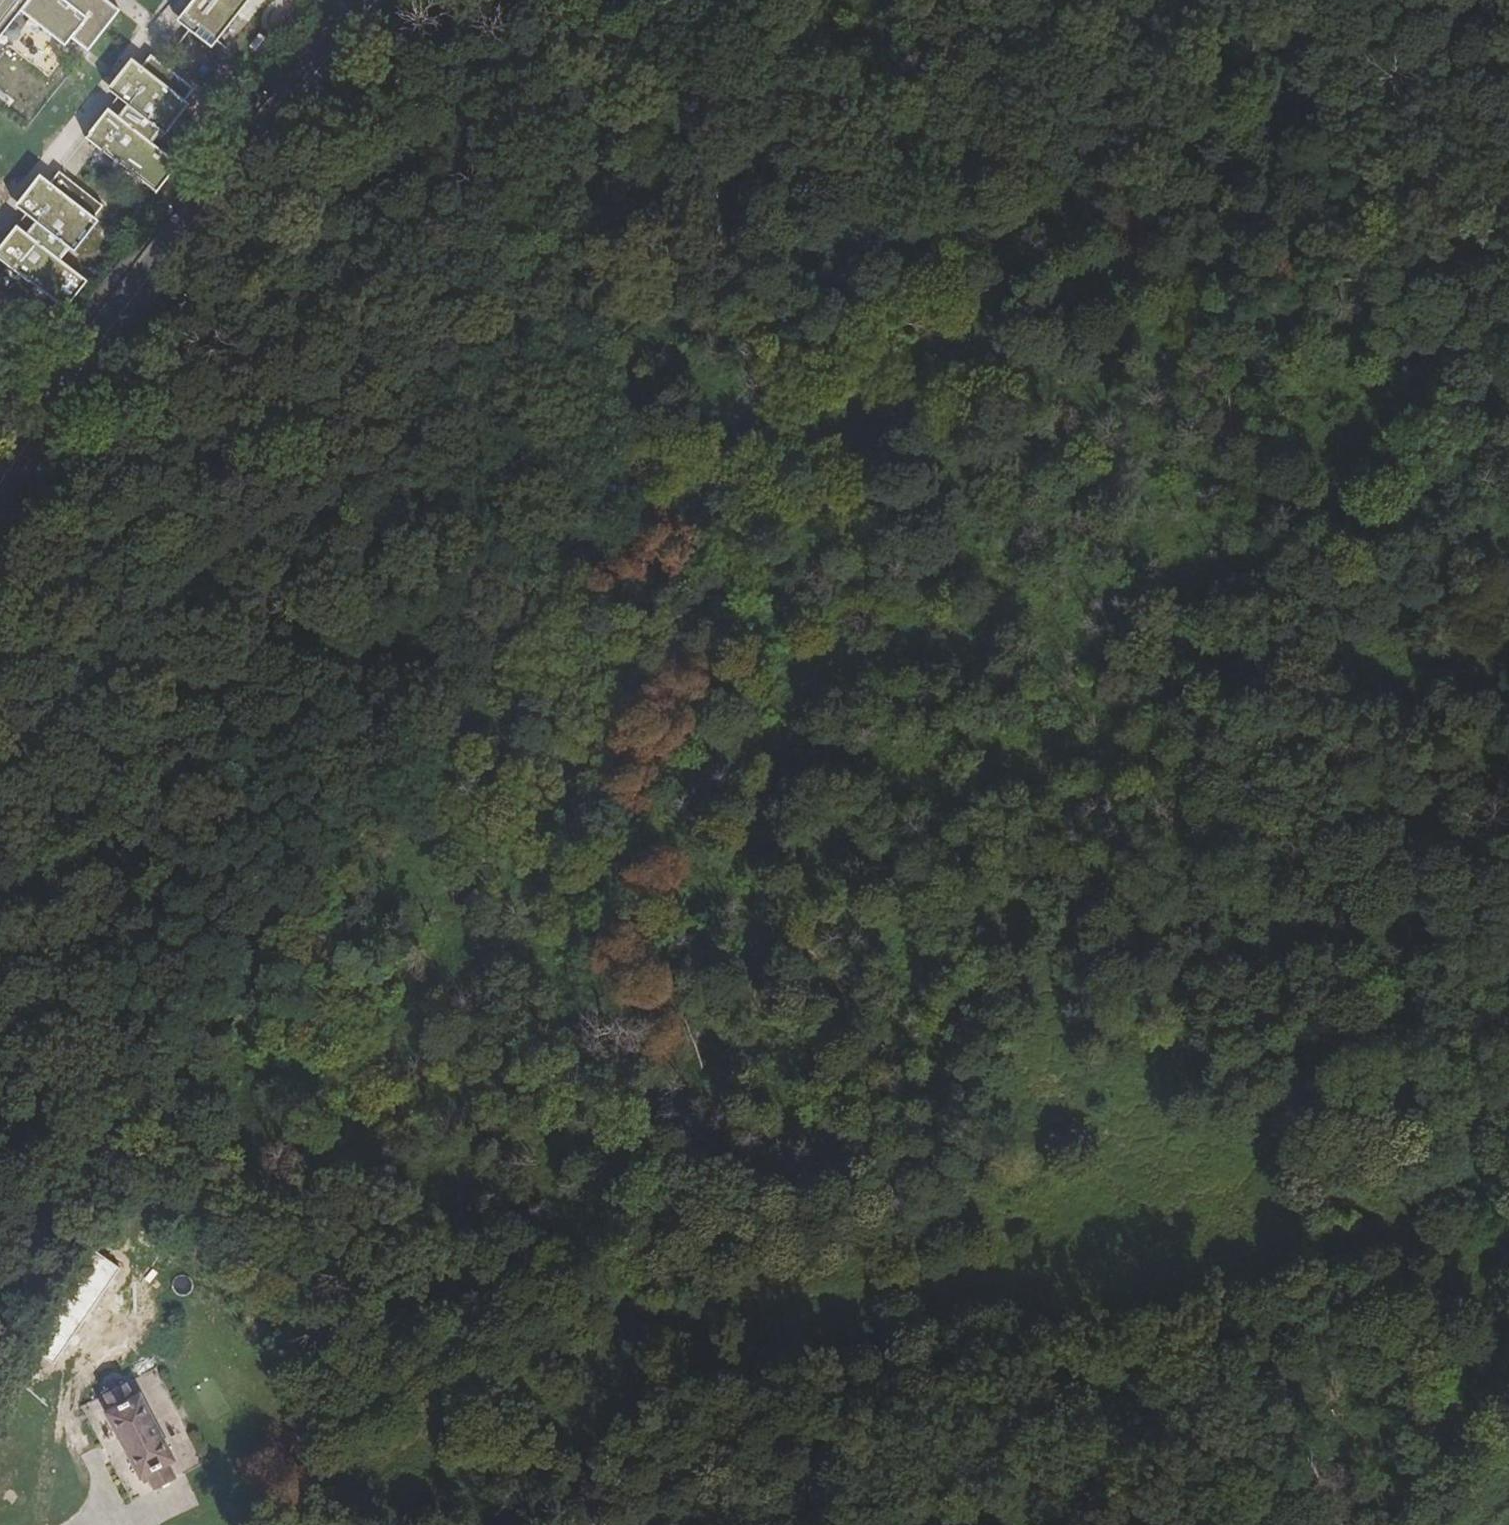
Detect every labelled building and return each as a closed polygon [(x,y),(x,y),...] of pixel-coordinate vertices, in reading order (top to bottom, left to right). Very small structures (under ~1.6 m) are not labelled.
[(118,12),(101,0),(0,0),(0,25),(12,9),(19,14),(63,49),(69,41),(86,54),(118,12)] [(197,0),(196,0),(177,24),(190,32),(208,9),(197,0)] [(190,32),(217,40),(220,41),(252,0),(197,0),(208,9),(190,32)] [(19,14),(12,9),(0,25),(0,38),(19,14)] [(217,40),(187,31),(186,32),(210,49),(217,40)] [(151,146),(160,134),(184,103),(193,91),(149,56),(116,99),(124,105),(117,116),(110,111),(84,141),(155,196),(178,166),(151,146)] [(243,85),(229,103),(239,110),(252,92),(243,85)] [(188,106),(184,103),(160,134),(165,137),(188,106)] [(70,252),(93,221),(102,209),(58,175),(25,218),(35,225),(27,235),(19,229),(0,251),(0,264),(65,314),(88,284),(60,264),(70,252)] [(144,203),(131,221),(140,228),(154,210),(144,203)] [(99,225),(93,221),(70,252),(75,256),(99,225)] [(167,1463),(174,1460),(138,1395),(133,1398),(125,1383),(104,1394),(112,1409),(107,1412),(140,1477),(146,1474),(153,1488),(175,1477),(167,1463)]
